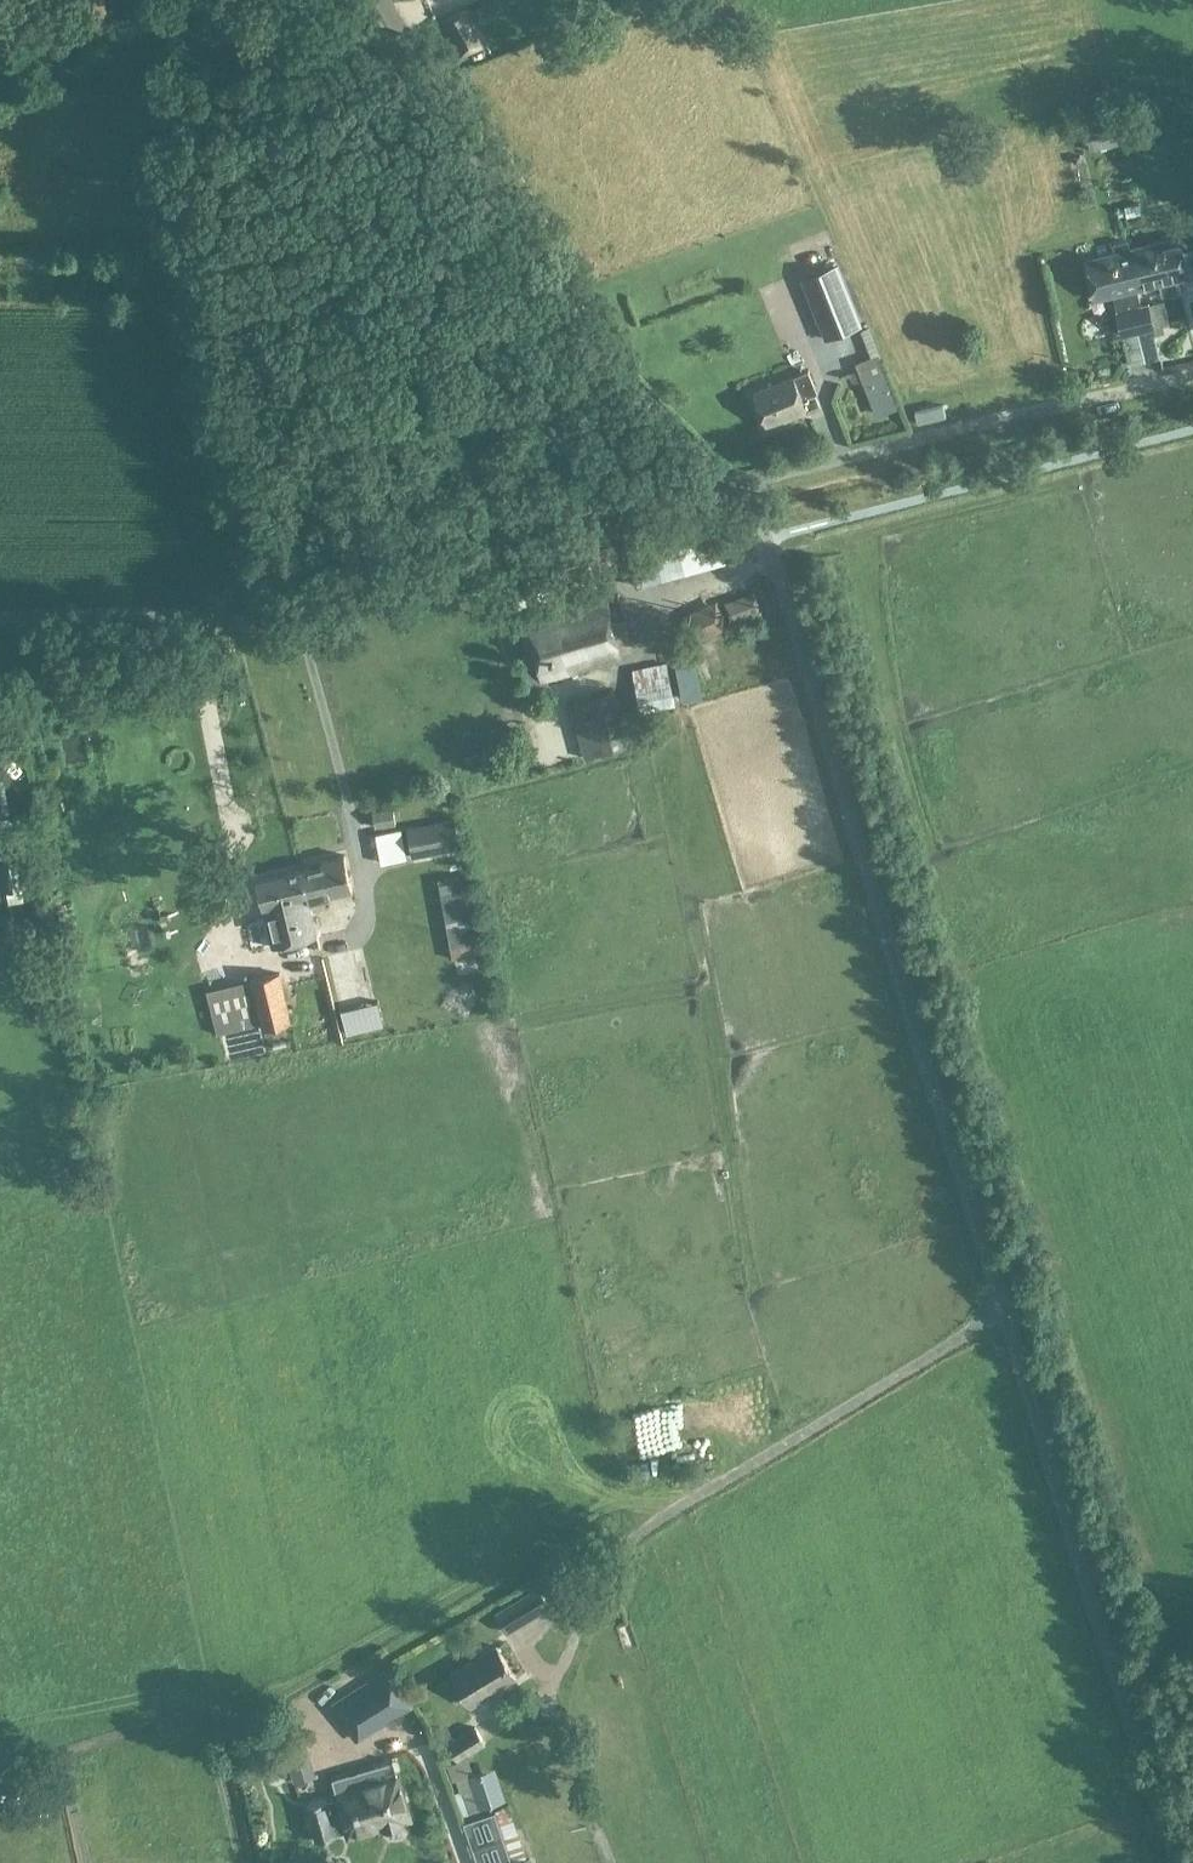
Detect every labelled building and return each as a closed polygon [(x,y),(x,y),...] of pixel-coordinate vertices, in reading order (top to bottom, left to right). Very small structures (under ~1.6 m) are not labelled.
[(438,19),(460,59),(490,44),(483,28),(469,4),(438,19)] [(1085,125),(1091,150),(1163,133),(1157,109),(1085,125)] [(1134,247),(1142,287),(1159,284),(1162,294),(1180,290),(1178,279),(1189,276),(1180,236),(1134,247)] [(1087,258),(1096,298),(1123,292),(1127,309),(1117,311),(1123,335),(1153,327),(1148,304),(1142,305),(1138,289),(1142,287),(1134,247),(1130,248),(1128,241),(1114,244),(1116,251),(1087,258)] [(862,324),(838,265),(802,280),(826,339),(862,324)] [(875,350),(843,361),(863,419),(895,408),(875,350)] [(820,405),(813,387),(815,386),(809,370),(754,392),(767,425),(791,415),(791,416),(820,405)] [(675,532),(684,565),(724,554),(715,521),(675,532)] [(663,543),(670,567),(682,563),(676,540),(663,543)] [(656,552),(638,553),(639,575),(657,574),(656,552)] [(688,590),(714,583),(707,560),(682,567),(688,590)] [(753,589),(724,600),(736,632),(765,621),(753,589)] [(548,684),(546,677),(622,656),(612,620),(625,616),(621,603),(609,607),(606,597),(526,619),(539,666),(526,670),(531,689),(548,684)] [(718,599),(682,614),(694,641),(728,625),(718,599)] [(491,622),(495,621),(497,625),(513,619),(509,608),(488,615),(491,622)] [(692,651),(677,655),(687,698),(702,695),(692,651)] [(665,658),(648,663),(661,705),(677,700),(665,658)] [(569,700),(573,715),(597,709),(609,750),(625,746),(610,690),(569,700)] [(0,781),(0,855),(15,852),(2,780),(0,781)] [(394,807),(374,810),(376,827),(396,824),(394,807)] [(454,818),(440,821),(407,827),(413,856),(461,847),(454,818)] [(382,862),(406,858),(401,828),(376,833),(382,862)] [(323,865),(302,869),(308,899),(310,911),(327,907),(325,895),(352,889),(344,854),(322,859),(323,865)] [(308,899),(302,869),(257,879),(271,945),(316,936),(310,911),(308,899)] [(476,944),(467,898),(443,902),(451,948),(476,944)] [(453,952),(456,977),(467,976),(464,950),(453,952)] [(340,993),(360,984),(346,951),(326,960),(340,993)] [(250,978),(251,980),(261,1024),(262,1029),(292,1021),(280,971),(250,978)] [(261,1024),(251,980),(207,990),(217,1034),(261,1024)] [(343,1011),(349,1034),(384,1025),(379,1003),(343,1011)] [(507,1631),(550,1605),(538,1586),(496,1611),(507,1631)] [(497,1645),(452,1674),(472,1705),(517,1677),(497,1645)] [(357,1740),(414,1704),(392,1669),(335,1705),(357,1740)] [(469,1754),(487,1742),(477,1726),(450,1742),(461,1759),(469,1754)] [(307,1763),(298,1735),(284,1739),(292,1768),(307,1763)] [(474,1773),(469,1754),(461,1759),(447,1763),(452,1781),(457,1779),(461,1791),(454,1794),(463,1814),(506,1799),(495,1767),(474,1773)] [(409,1817),(396,1773),(395,1774),(392,1762),(357,1772),(358,1776),(350,1778),(349,1775),(334,1779),(338,1790),(337,1791),(339,1796),(327,1799),(327,1798),(307,1804),(317,1839),(337,1834),(335,1826),(346,1823),(350,1834),(383,1824),(384,1830),(404,1824),(403,1819),(409,1817)] [(464,1822),(479,1862),(512,1862),(528,1857),(509,1805),(464,1822)]
